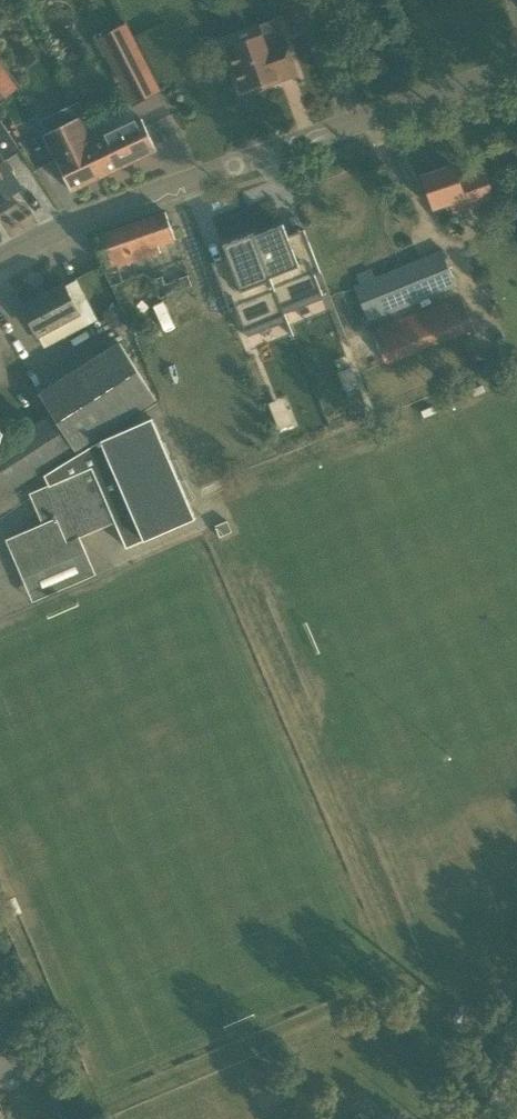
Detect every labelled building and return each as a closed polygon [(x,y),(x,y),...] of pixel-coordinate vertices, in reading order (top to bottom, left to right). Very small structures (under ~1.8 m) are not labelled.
[(110,52),(108,53),(109,53),(124,84),(149,71),(133,39),(125,24),(124,25),(113,31),(121,47),(110,52)] [(226,47),(241,90),(272,79),(273,84),(298,75),(284,34),(265,41),(263,34),(226,47)] [(48,132),(45,133),(57,158),(56,159),(71,190),(105,174),(90,142),(98,139),(90,123),(82,127),(73,109),(58,116),(62,125),(48,132)] [(8,199),(9,200),(10,199),(8,196),(22,187),(11,171),(14,169),(13,168),(11,170),(5,160),(21,150),(0,118),(0,205),(8,199)] [(98,139),(90,142),(105,174),(157,149),(142,118),(137,120),(136,118),(105,133),(106,135),(98,139)] [(454,165),(422,175),(434,209),(451,203),(454,214),(496,200),(487,173),(460,182),(454,165)] [(175,239),(166,214),(166,211),(96,236),(105,264),(104,264),(111,286),(124,281),(119,267),(160,253),(157,245),(175,239)] [(283,223),(254,234),(283,307),(320,293),(322,295),(323,294),(321,288),(315,273),(319,271),(320,273),(321,272),(309,241),(307,242),(293,247),(288,235),(283,223)] [(218,274),(216,275),(231,311),(232,310),(231,308),(236,307),(243,326),(246,334),(247,333),(248,333),(247,330),(284,315),(286,315),(285,313),(283,307),(254,234),(253,232),(223,244),(228,256),(233,268),(218,274)] [(455,284),(441,249),(354,284),(369,319),(455,284)] [(163,276),(153,279),(163,306),(165,312),(198,300),(196,293),(188,273),(165,282),(163,276)] [(64,284),(24,306),(38,334),(80,313),(64,284)] [(461,295),(374,330),(387,363),(474,328),(461,295)] [(119,302),(102,311),(110,328),(128,319),(119,302)] [(119,341),(39,392),(50,409),(53,414),(76,447),(148,401),(155,397),(119,341)] [(283,430),(363,400),(345,349),(281,373),(293,404),(276,410),(283,430)] [(0,447),(0,496),(76,447),(53,414),(0,447)] [(80,536),(115,521),(127,547),(196,518),(152,417),(101,439),(44,474),(45,476),(51,472),(55,482),(30,492),(43,523),(6,539),(24,578),(86,551),(80,536)] [(219,541),(231,536),(227,525),(214,531),(219,541)] [(0,1025),(0,1076),(23,1067),(5,1023),(0,1025)]
